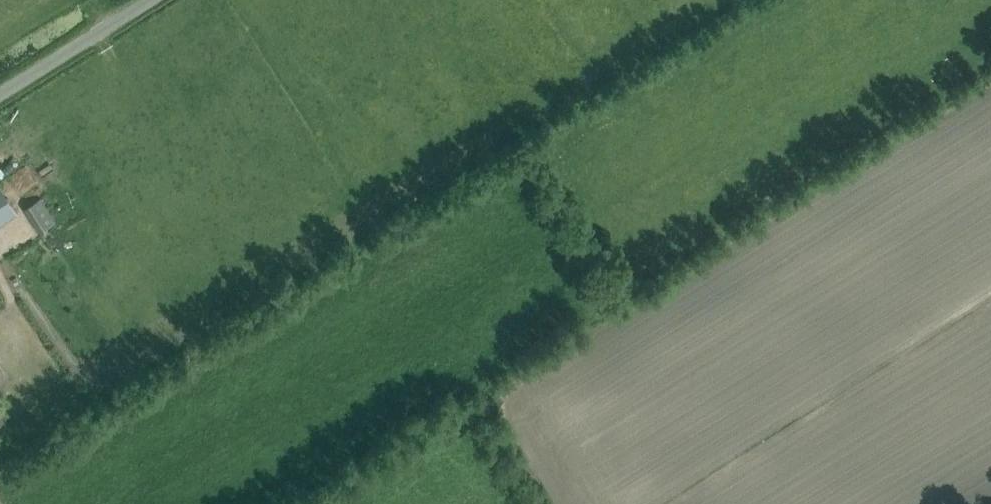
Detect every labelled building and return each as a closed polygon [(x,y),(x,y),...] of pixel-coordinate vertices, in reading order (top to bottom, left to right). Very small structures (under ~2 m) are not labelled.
[(18,214),(0,186),(0,225),(18,214)] [(40,233),(55,223),(40,199),(25,209),(40,233)]
